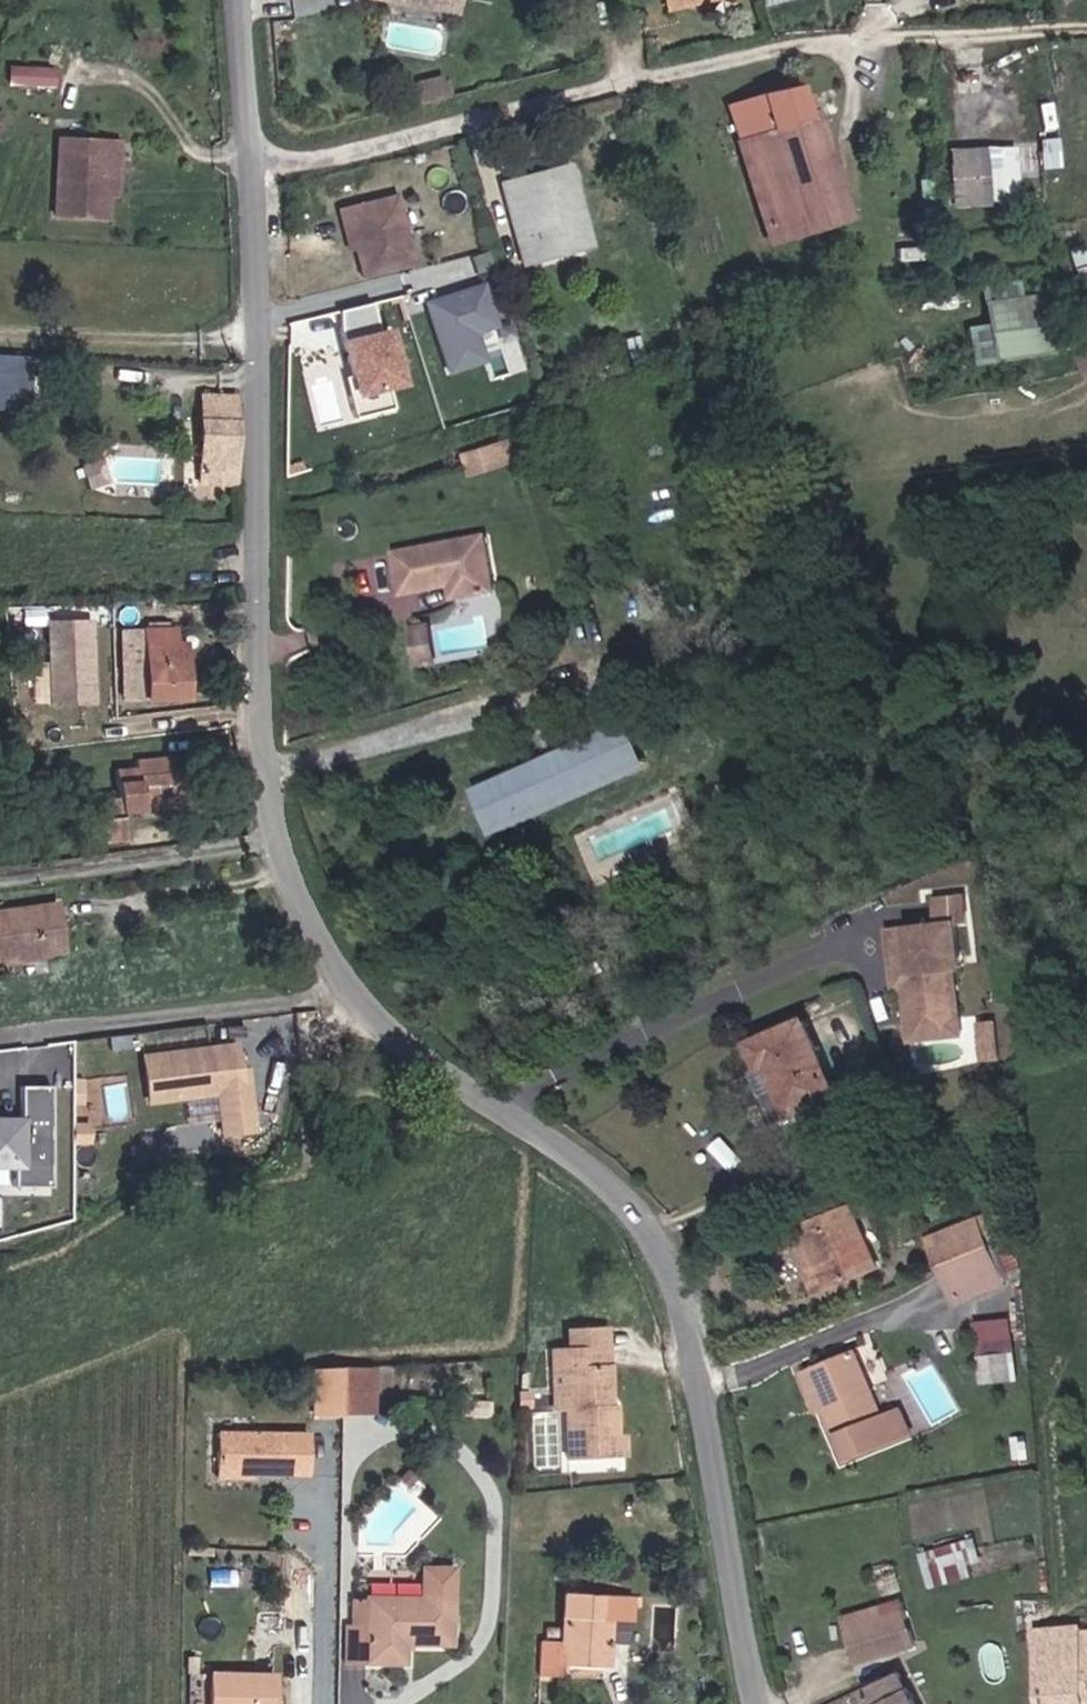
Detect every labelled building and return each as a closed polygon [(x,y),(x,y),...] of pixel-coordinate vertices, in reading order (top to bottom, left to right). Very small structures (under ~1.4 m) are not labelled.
[(9,83),(55,83),(55,64),(9,64),(9,83)] [(741,241),(838,212),(800,72),(717,95),(749,206),(731,211),(741,241)] [(430,94),(424,77),(392,88),(398,105),(430,94)] [(97,162),(107,164),(110,139),(50,133),(39,218),(90,224),(94,193),(97,162)] [(950,153),(949,200),(977,201),(978,153),(950,153)] [(978,153),(977,201),(1013,201),(1014,154),(978,153)] [(94,193),(104,195),(107,164),(97,162),(94,193)] [(527,279),(595,256),(569,172),(501,195),(527,279)] [(408,260),(390,188),(332,202),(337,223),(344,222),(356,273),(408,260)] [(481,361),(471,331),(492,324),(478,284),(447,294),(450,301),(424,310),(446,373),(481,361)] [(980,307),(988,358),(1041,349),(1033,299),(980,307)] [(400,387),(385,332),(376,334),(367,302),(332,311),(334,329),(352,398),(344,400),(350,424),(390,414),(384,391),(400,387)] [(13,383),(14,360),(0,359),(0,411),(25,413),(27,384),(13,383)] [(199,499),(232,499),(231,396),(210,397),(209,412),(197,414),(199,499)] [(485,473),(498,468),(490,447),(478,452),(485,473)] [(452,487),(485,473),(478,452),(444,466),(452,487)] [(459,604),(492,596),(479,535),(390,555),(400,603),(455,591),(459,604)] [(32,632),(32,617),(17,617),(17,632),(32,632)] [(417,664),(440,661),(435,619),(412,622),(417,664)] [(102,714),(103,633),(60,633),(59,713),(102,714)] [(136,716),(180,713),(182,658),(173,657),(173,638),(137,640),(136,716)] [(617,729),(464,801),(481,838),(543,809),(534,793),(563,777),(572,795),(634,765),(617,729)] [(128,805),(167,799),(161,761),(119,769),(120,783),(101,787),(104,811),(85,814),(92,857),(116,852),(109,817),(130,814),(128,805)] [(563,777),(534,793),(543,809),(572,795),(563,777)] [(133,825),(171,818),(167,799),(128,805),(130,814),(133,825)] [(28,960),(28,915),(0,917),(0,961),(28,960)] [(28,960),(51,960),(49,915),(28,915),(28,960)] [(964,927),(896,934),(900,977),(910,976),(911,986),(915,1026),(964,1022),(959,971),(968,971),(964,927)] [(28,971),(28,960),(0,961),(0,962),(0,971),(28,971)] [(910,976),(900,977),(901,987),(911,986),(910,976)] [(796,1113),(836,1097),(805,1016),(749,1040),(759,1063),(775,1059),(796,1113)] [(964,1022),(915,1026),(916,1043),(966,1038),(964,1022)] [(990,1065),(1004,1064),(1001,1031),(987,1032),(990,1065)] [(246,1041),(141,1048),(145,1102),(191,1099),(192,1116),(217,1114),(219,1135),(253,1133),(246,1041)] [(13,1167),(13,1183),(49,1183),(50,1084),(19,1084),(19,1114),(0,1114),(0,1167),(13,1167)] [(828,1286),(877,1271),(856,1210),(779,1238),(784,1255),(796,1252),(809,1289),(827,1284),(828,1286)] [(940,1276),(994,1257),(1014,1249),(1003,1218),(929,1246),(940,1276)] [(940,1276),(949,1301),(1002,1282),(994,1257),(940,1276)] [(977,1317),(980,1380),(1018,1379),(1016,1315),(977,1317)] [(608,1406),(605,1366),(599,1366),(596,1328),(564,1331),(565,1349),(548,1351),(549,1371),(560,1371),(563,1413),(567,1462),(617,1458),(615,1436),(613,1406),(608,1406)] [(605,1366),(603,1328),(596,1328),(599,1366),(605,1366)] [(850,1362),(801,1380),(807,1396),(815,1393),(822,1414),(839,1461),(896,1441),(889,1421),(873,1426),(850,1362)] [(347,1418),(375,1417),(376,1367),(349,1368),(347,1418)] [(326,1418),(347,1418),(349,1368),(300,1370),(302,1380),(326,1380),(326,1418)] [(563,1413),(560,1371),(549,1371),(552,1413),(563,1413)] [(413,1392),(433,1391),(432,1377),(413,1378),(413,1392)] [(471,1406),(490,1406),(489,1391),(471,1392),(471,1406)] [(822,1414),(815,1393),(807,1396),(814,1417),(822,1414)] [(254,1471),(316,1463),(310,1414),(204,1427),(209,1470),(252,1465),(254,1471)] [(624,1458),(622,1436),(615,1436),(617,1458),(624,1458)] [(211,1482),(255,1476),(254,1471),(252,1465),(209,1470),(211,1482)] [(935,1573),(956,1565),(946,1540),(931,1546),(937,1559),(930,1562),(935,1573)] [(376,1635),(375,1664),(414,1665),(416,1641),(461,1642),(462,1576),(431,1575),(431,1606),(377,1605),(377,1608),(364,1607),(363,1635),(376,1635)] [(886,1617),(906,1610),(902,1593),(882,1600),(886,1617)] [(645,1595),(565,1596),(565,1647),(548,1648),(547,1683),(609,1685),(609,1647),(638,1647),(638,1609),(646,1608),(645,1595)] [(852,1628),(886,1617),(882,1600),(847,1611),(852,1628)] [(895,1652),(916,1644),(906,1610),(886,1617),(895,1652)] [(862,1665),(895,1652),(886,1617),(852,1628),(862,1665)] [(1042,1637),(1044,1703),(1086,1703),(1086,1634),(1042,1637)] [(375,1664),(376,1635),(363,1635),(356,1635),(355,1663),(375,1664)] [(825,1703),(919,1703),(901,1667),(825,1703)] [(280,1675),(211,1672),(210,1703),(279,1703),(280,1675)]
